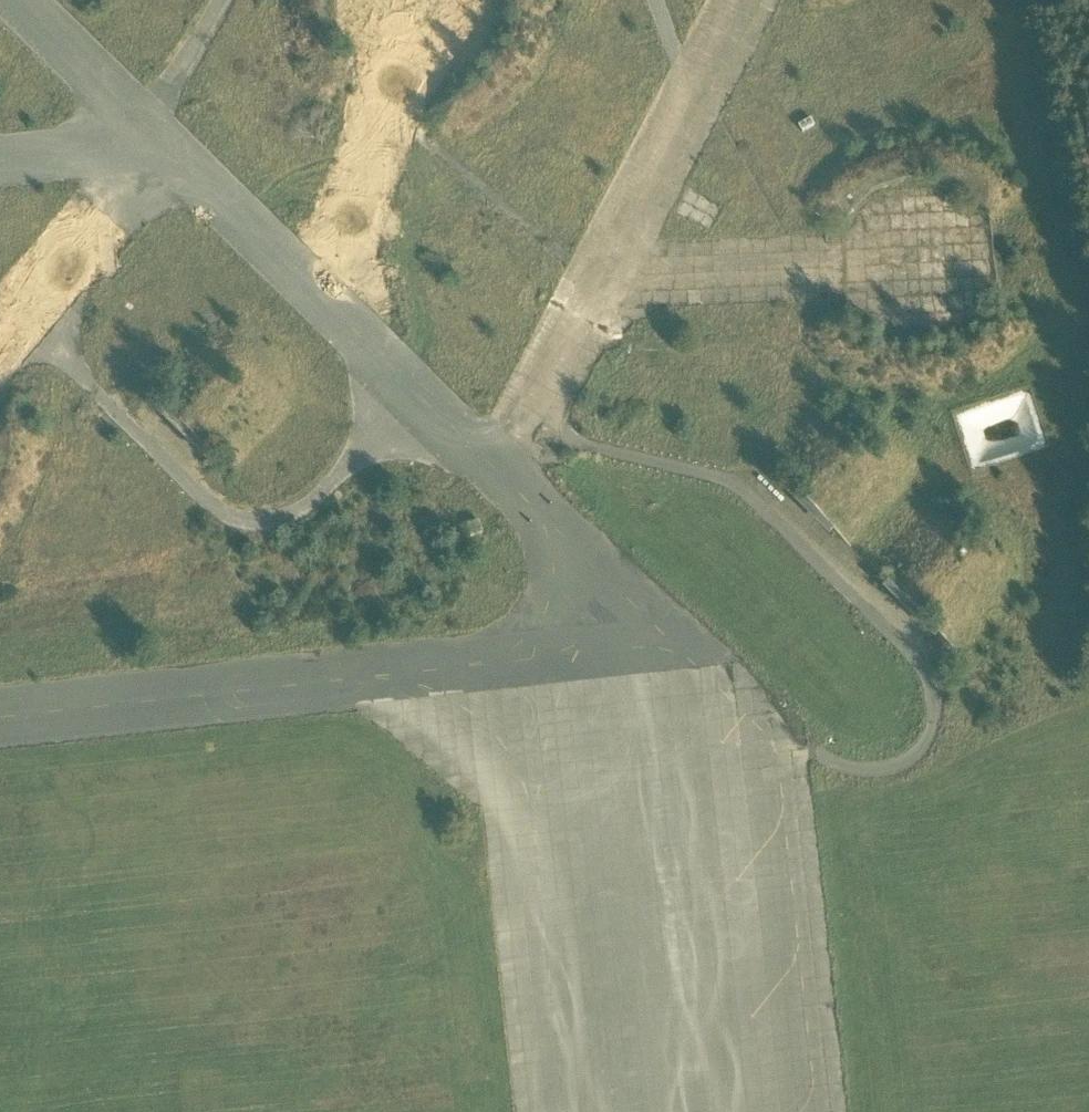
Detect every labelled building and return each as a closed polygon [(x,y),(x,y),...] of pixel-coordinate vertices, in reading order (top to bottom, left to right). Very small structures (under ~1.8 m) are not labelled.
[(798,126),(802,133),(815,126),(811,119),(798,126)] [(467,526),(470,537),(482,534),(479,522),(467,526)]
